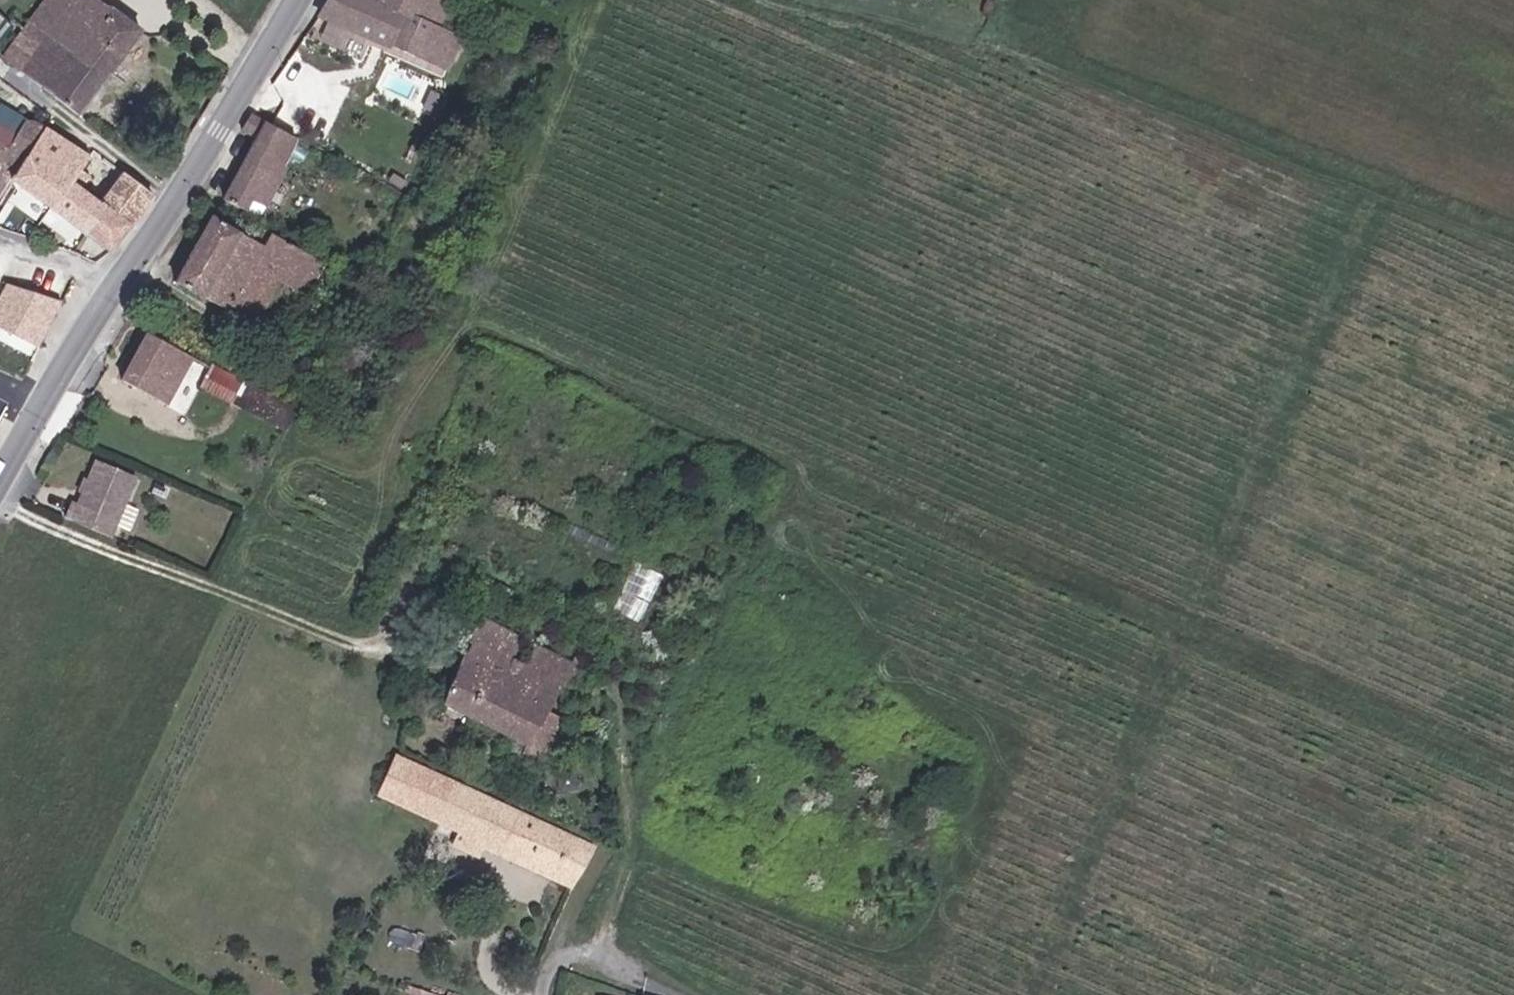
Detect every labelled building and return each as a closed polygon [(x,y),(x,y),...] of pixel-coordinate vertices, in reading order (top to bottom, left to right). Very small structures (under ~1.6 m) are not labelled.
[(107,7),(97,0),(47,0),(23,31),(6,58),(46,90),(107,7)] [(320,14),(391,48),(392,47),(448,72),(462,37),(440,28),(378,0),(328,0),(320,14)] [(440,28),(441,25),(451,5),(453,0),(378,0),(440,28)] [(464,11),(451,5),(441,25),(454,31),(464,11)] [(141,31),(107,7),(46,90),(79,116),(109,73),(111,73),(141,31)] [(0,16),(0,44),(12,28),(0,16)] [(252,201),(266,207),(285,167),(283,166),(297,139),(251,115),(241,130),(258,139),(224,199),(247,212),(252,201)] [(111,253),(151,196),(101,159),(99,163),(46,128),(23,160),(0,146),(0,203),(13,181),(111,253)] [(252,201),(247,212),(260,218),(266,207),(252,201)] [(254,229),(249,238),(213,218),(176,282),(253,326),(279,281),(307,296),(325,264),(263,228),(260,232),(254,229)] [(0,289),(0,327),(48,342),(62,295),(4,277),(0,289)] [(122,381),(167,404),(192,357),(147,333),(122,381)] [(245,380),(261,389),(275,362),(259,353),(245,380)] [(260,417),(271,394),(261,389),(245,380),(215,365),(203,387),(260,417)] [(67,521),(113,539),(138,480),(98,463),(79,507),(73,505),(67,521)] [(635,556),(612,605),(640,619),(664,570),(635,556)] [(520,676),(557,694),(564,683),(581,669),(535,645),(525,666),(511,659),(522,639),(478,616),(443,705),(530,748),(548,711),(512,694),(520,676)] [(512,694),(548,711),(557,694),(520,676),(512,694)] [(380,794),(577,884),(593,848),(396,758),(380,794)]
